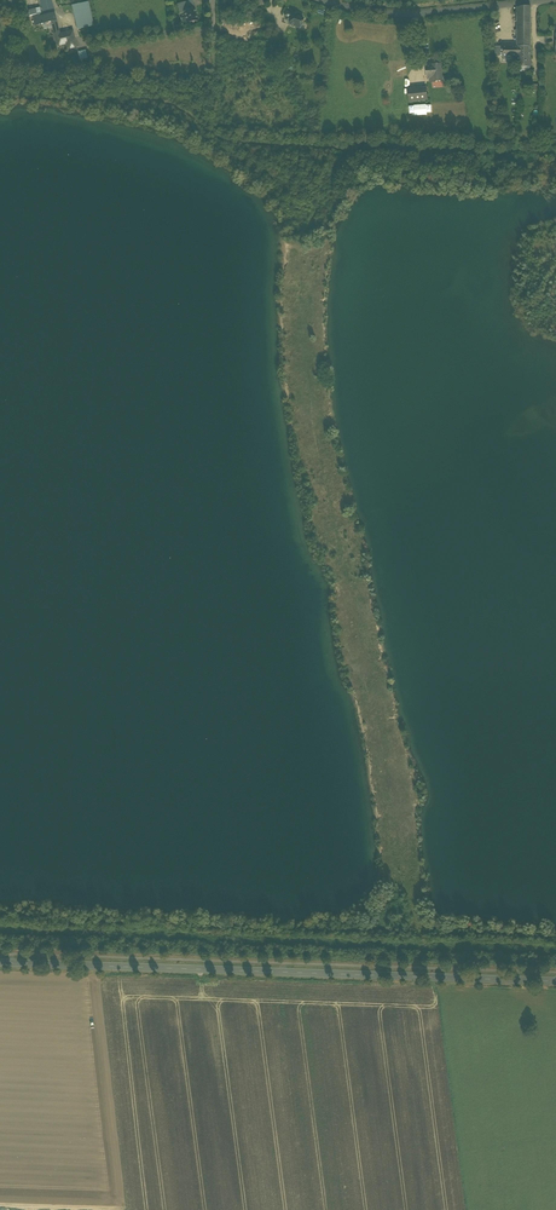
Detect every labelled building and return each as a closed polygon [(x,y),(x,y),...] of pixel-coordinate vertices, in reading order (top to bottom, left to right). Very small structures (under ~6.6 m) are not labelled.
[(44,16),(54,13),(51,0),(40,0),(43,13),(44,16)] [(186,2),(188,8),(194,7),(192,0),(186,2)] [(72,6),(77,30),(82,28),(94,26),(88,2),(72,6)] [(177,4),(180,13),(184,12),(183,9),(188,8),(186,2),(177,4)] [(517,47),(531,46),(531,8),(530,6),(518,7),(517,46),(517,47)] [(185,17),(187,23),(198,21),(194,7),(188,8),(183,9),(184,12),(185,17)] [(40,8),(28,10),(29,16),(32,16),(41,14),(40,8)] [(54,13),(44,16),(45,23),(51,22),(56,21),(54,13)] [(289,24),(299,28),(299,27),(300,28),(302,25),(301,24),(303,19),(293,14),(293,15),(291,18),(289,24)] [(35,26),(45,23),(44,16),(33,18),(35,26)] [(264,27),(271,30),(275,21),(269,18),(264,27)] [(66,44),(67,49),(77,47),(75,38),(74,38),(72,31),(60,34),(57,23),(52,24),(57,47),(66,44)] [(502,46),(502,47),(502,56),(502,57),(504,57),(512,57),(517,57),(530,57),(531,46),(517,47),(517,46),(502,46)] [(78,52),(80,60),(87,58),(85,50),(78,52)] [(530,67),(530,57),(517,57),(517,67),(530,67)] [(430,78),(430,82),(442,81),(441,64),(426,65),(427,78),(430,78)] [(408,90),(409,102),(427,100),(426,88),(408,90)]
